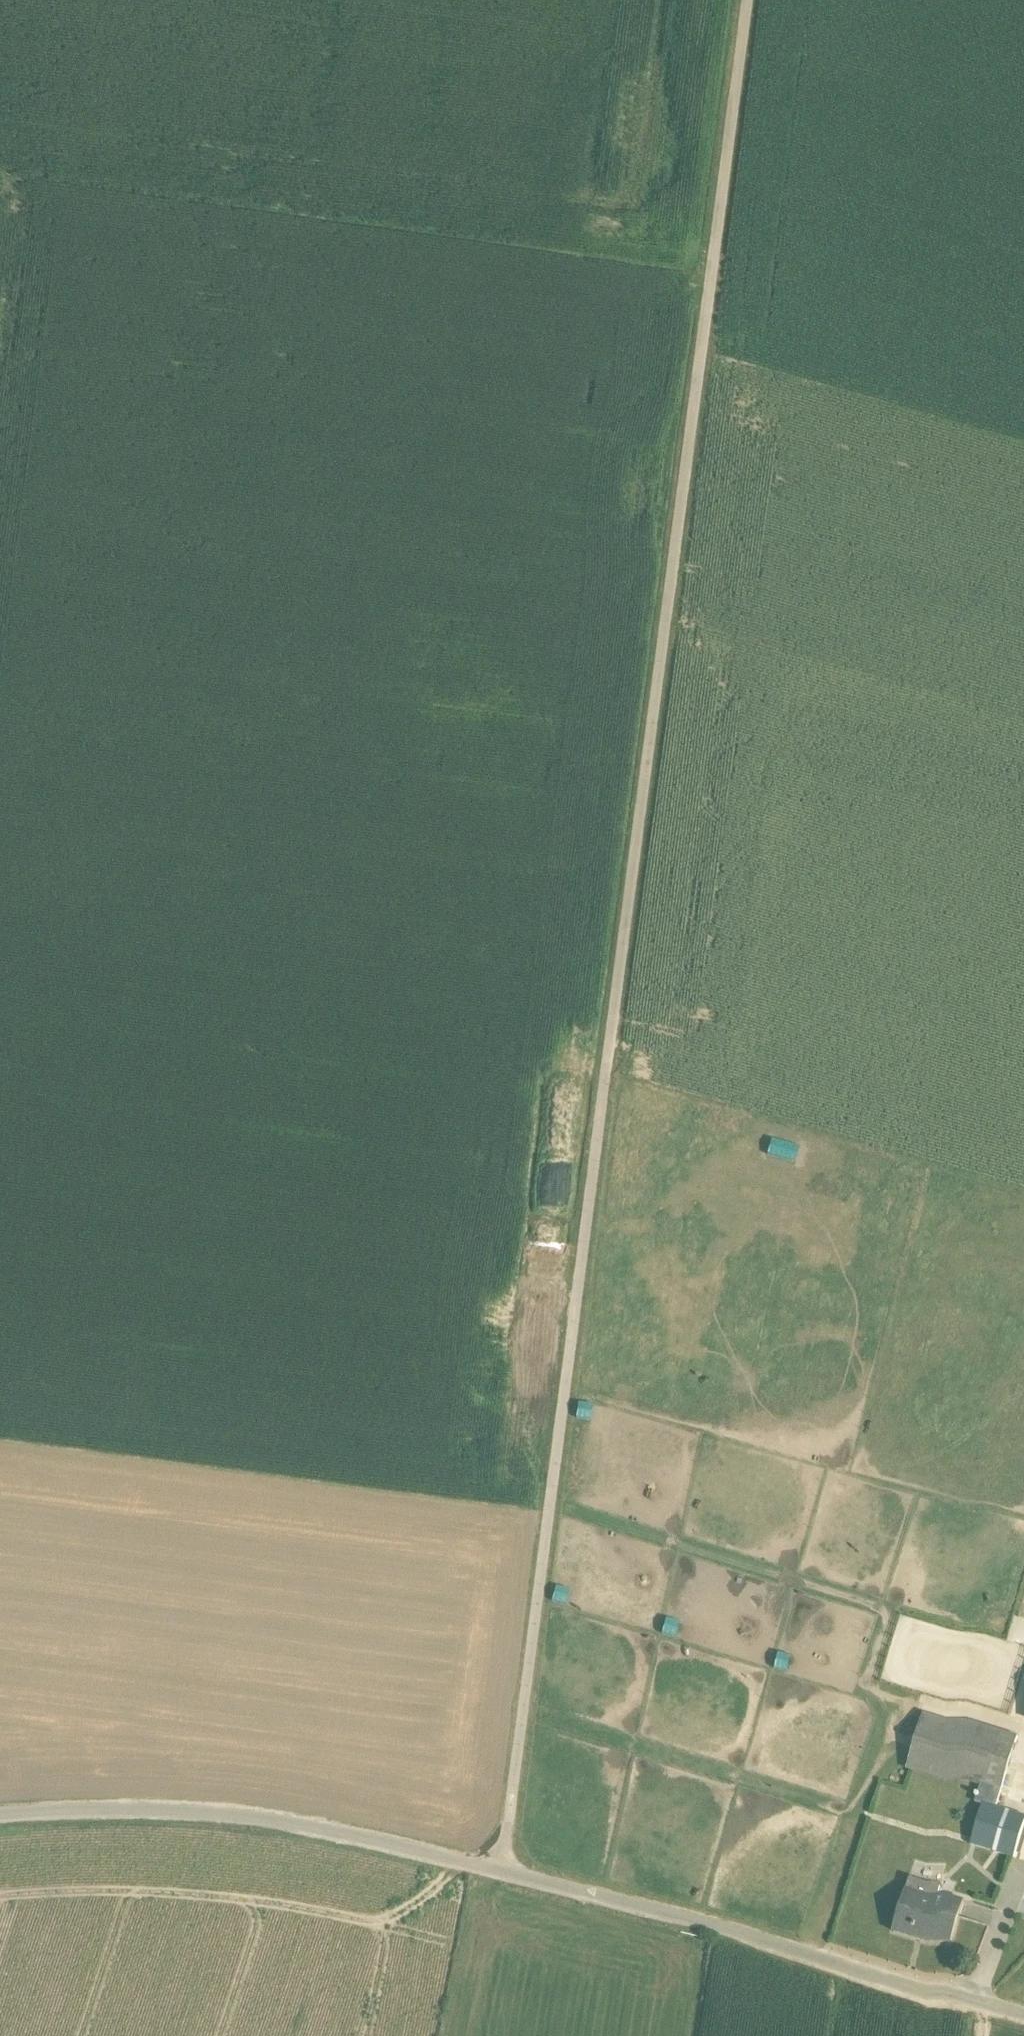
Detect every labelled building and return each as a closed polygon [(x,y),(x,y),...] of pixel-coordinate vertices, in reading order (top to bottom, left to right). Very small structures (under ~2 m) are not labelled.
[(1023,1836),(1023,1821),(999,1814),(1019,1743),(921,1715),(904,1772),(980,1794),(976,1810),(982,1812),(983,1812),(971,1852),(1015,1865),(1023,1836)] [(909,1879),(892,1933),(951,1952),(966,1909),(939,1900),(942,1889),(909,1879)]
